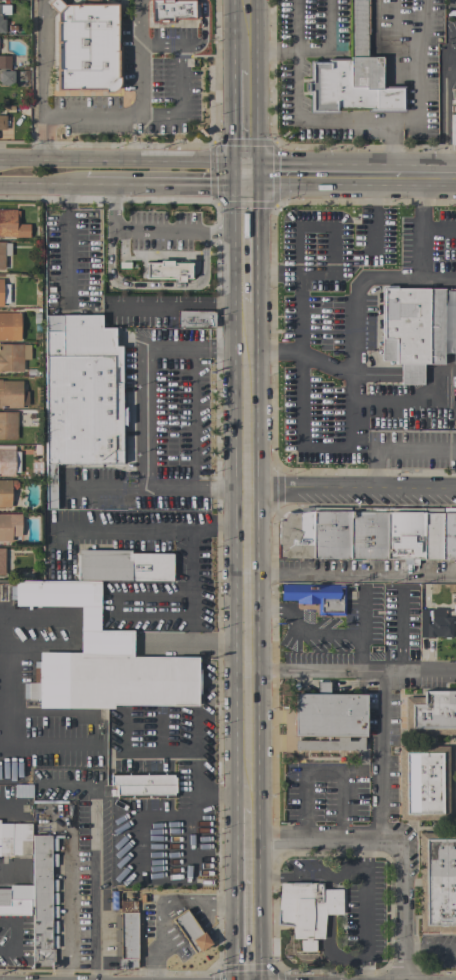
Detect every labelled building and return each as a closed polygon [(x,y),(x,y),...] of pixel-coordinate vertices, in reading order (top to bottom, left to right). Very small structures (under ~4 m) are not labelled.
[(46,4),(50,0),(59,0),(62,3),(116,2),(116,75),(117,79),(117,80),(116,84),(115,87),(112,89),(109,91),(108,91),(105,92),(101,91),(101,90),(54,90),(54,10),(46,4)] [(171,1),(194,0),(194,3),(199,3),(199,18),(194,18),(194,19),(172,19),(172,22),(165,22),(165,24),(157,24),(157,23),(150,23),(150,16),(148,16),(148,12),(150,12),(149,0),(150,0),(171,0),(171,1)] [(349,59),(349,0),(368,0),(368,49),(366,49),(366,51),(372,57),(381,57),(381,86),(404,86),(404,111),(366,111),(366,109),(337,109),(337,112),(309,112),(309,93),(307,93),(307,91),(306,91),(306,82),(308,82),(308,81),(309,81),(309,61),(327,61),(327,59),(349,59)] [(4,33),(0,33),(0,5),(9,5),(9,14),(6,14),(6,20),(4,20),(4,33)] [(10,68),(0,68),(0,55),(10,55),(10,68)] [(0,71),(13,71),(13,85),(0,85),(0,71)] [(29,237),(0,237),(0,210),(15,210),(15,211),(18,211),(18,224),(29,224),(29,237)] [(4,269),(0,269),(0,242),(4,242),(4,243),(10,243),(10,255),(4,255),(4,269)] [(145,262),(144,279),(189,280),(189,262),(145,262)] [(422,364),(422,385),(400,385),(400,363),(395,363),(395,361),(383,361),(381,360),(381,359),(381,288),(382,287),(383,286),(396,287),(396,288),(443,289),(443,364),(422,364)] [(216,311),(215,328),(177,328),(177,311),(216,311)] [(10,340),(0,340),(0,313),(11,313),(11,317),(22,317),(22,338),(10,338),(10,340)] [(44,331),(44,315),(60,315),(60,331),(44,331)] [(22,371),(0,371),(0,344),(30,344),(30,359),(23,359),(22,371)] [(112,356),(112,382),(121,382),(122,451),(113,451),(113,463),(45,464),(45,356),(112,356)] [(22,408),(0,408),(0,379),(1,379),(1,381),(22,381),(22,391),(26,391),(26,405),(22,405),(22,408)] [(16,440),(0,439),(0,411),(17,412),(16,440)] [(14,476),(0,476),(0,448),(14,448),(14,452),(20,452),(19,472),(14,472),(14,476)] [(10,507),(0,507),(0,480),(15,480),(18,483),(18,487),(15,489),(11,489),(10,507)] [(277,559),(277,545),(278,545),(278,521),(283,521),(287,513),(291,514),(301,513),(300,508),(312,506),(312,508),(314,508),(314,559),(277,559)] [(314,508),(349,508),(349,510),(352,510),(352,559),(314,559),(314,508)] [(386,560),(383,560),(383,561),(352,561),(352,559),(352,510),(352,508),(387,508),(387,509),(386,560)] [(443,508),(455,508),(455,560),(443,560),(443,512),(443,508)] [(386,560),(387,509),(425,509),(424,560),(386,560)] [(443,560),(424,560),(425,509),(441,509),(441,512),(443,512),(443,560)] [(11,542),(0,541),(0,514),(12,514),(11,542)] [(77,581),(77,550),(130,550),(130,553),(172,554),(172,562),(174,562),(174,569),(172,569),(172,582),(100,581),(77,581)] [(100,631),(132,631),(132,657),(197,658),(197,707),(113,706),(113,709),(39,708),(39,700),(28,700),(28,683),(38,683),(38,681),(33,681),(33,668),(39,668),(39,653),(80,653),(80,606),(15,606),(15,581),(77,581),(100,581),(100,631)] [(317,615),(317,604),(296,603),(296,601),(281,601),(281,585),(345,586),(344,616),(317,615)] [(445,616),(441,616),(441,617),(452,618),(451,638),(441,638),(441,637),(433,637),(433,639),(426,638),(426,637),(419,637),(419,629),(426,629),(426,624),(430,624),(430,621),(429,621),(429,617),(427,617),(427,611),(430,611),(430,609),(445,609),(445,616)] [(294,750),(294,740),(337,741),(337,737),(293,737),(293,694),(317,694),(317,682),(329,682),(329,694),(366,694),(366,737),(364,737),(364,751),(294,750)] [(423,691),(455,691),(455,735),(405,736),(405,697),(423,697),(423,691)] [(448,820),(399,820),(399,746),(448,746),(448,820)] [(110,785),(110,774),(175,774),(175,785),(114,785),(110,785)] [(175,785),(175,798),(116,798),(116,796),(110,796),(110,790),(114,790),(114,785),(175,785)] [(11,856),(0,856),(0,824),(31,824),(31,855),(11,855),(11,856)] [(419,833),(455,833),(455,932),(419,932),(419,833)] [(32,835),(50,835),(50,838),(56,839),(56,851),(51,851),(51,854),(57,854),(56,867),(51,867),(50,880),(57,880),(57,891),(51,891),(51,893),(57,893),(57,905),(51,905),(51,906),(57,906),(57,918),(51,918),(51,921),(57,921),(57,933),(51,933),(51,936),(57,936),(57,948),(51,948),(51,949),(54,950),(54,966),(39,966),(39,963),(32,963),(33,907),(31,907),(31,885),(32,835)] [(322,884),(322,890),(341,890),(341,915),(325,915),(323,939),(310,939),(310,940),(315,940),(315,951),(308,951),(300,951),(300,940),(305,940),(305,939),(293,939),(291,926),(277,924),(280,884),(322,884)] [(30,916),(0,915),(0,889),(9,889),(9,885),(31,885),(31,907),(30,907),(30,916)] [(137,968),(132,968),(132,969),(118,969),(118,959),(120,959),(120,956),(114,956),(114,916),(120,916),(120,901),(136,901),(137,968)] [(186,909),(195,923),(202,933),(203,932),(211,944),(199,952),(198,951),(194,954),(179,932),(171,920),(186,909)]
